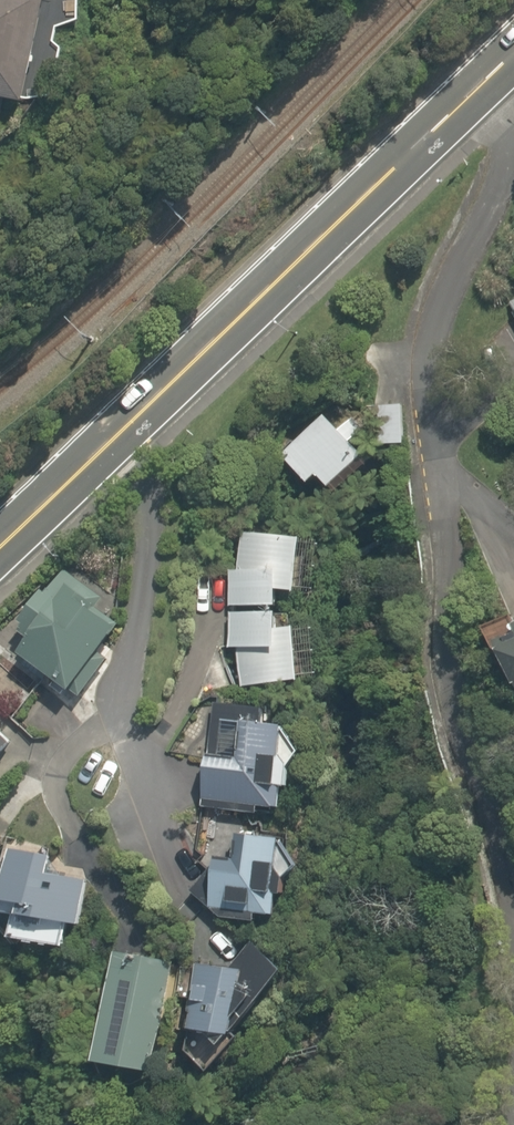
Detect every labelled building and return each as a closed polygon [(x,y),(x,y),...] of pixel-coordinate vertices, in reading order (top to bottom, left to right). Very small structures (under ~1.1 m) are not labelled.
[(24,143),(25,116),(59,117),(63,3),(55,2),(56,0),(0,0),(0,142),(24,143)] [(398,407),(372,405),(369,442),(395,444),(398,407)] [(287,451),(275,463),(296,484),(306,475),(320,490),(355,456),(314,414),(282,446),(287,451)] [(230,680),(284,681),(286,627),(259,627),(260,594),(285,595),(287,531),(231,530),(230,562),(217,562),(215,647),(231,647),(230,680)] [(127,615),(61,560),(0,632),(0,645),(71,705),(108,661),(97,651),(127,615)] [(474,646),(498,695),(513,687),(513,627),(474,646)] [(288,751),(289,732),(268,731),(269,719),(209,714),(206,753),(190,752),(189,770),(200,809),(248,813),(248,806),(265,807),(267,782),(288,751)] [(12,743),(0,731),(0,754),(12,743)] [(199,859),(195,912),(203,912),(202,926),(231,929),(232,914),(257,916),(263,832),(222,829),(220,860),(199,859)] [(78,871),(41,867),(43,848),(0,843),(0,938),(58,944),(60,924),(71,925),(78,871)] [(250,951),(192,933),(163,1023),(221,1041),(250,951)] [(155,1019),(167,959),(102,946),(77,1066),(134,1078),(146,1017),(155,1019)]
